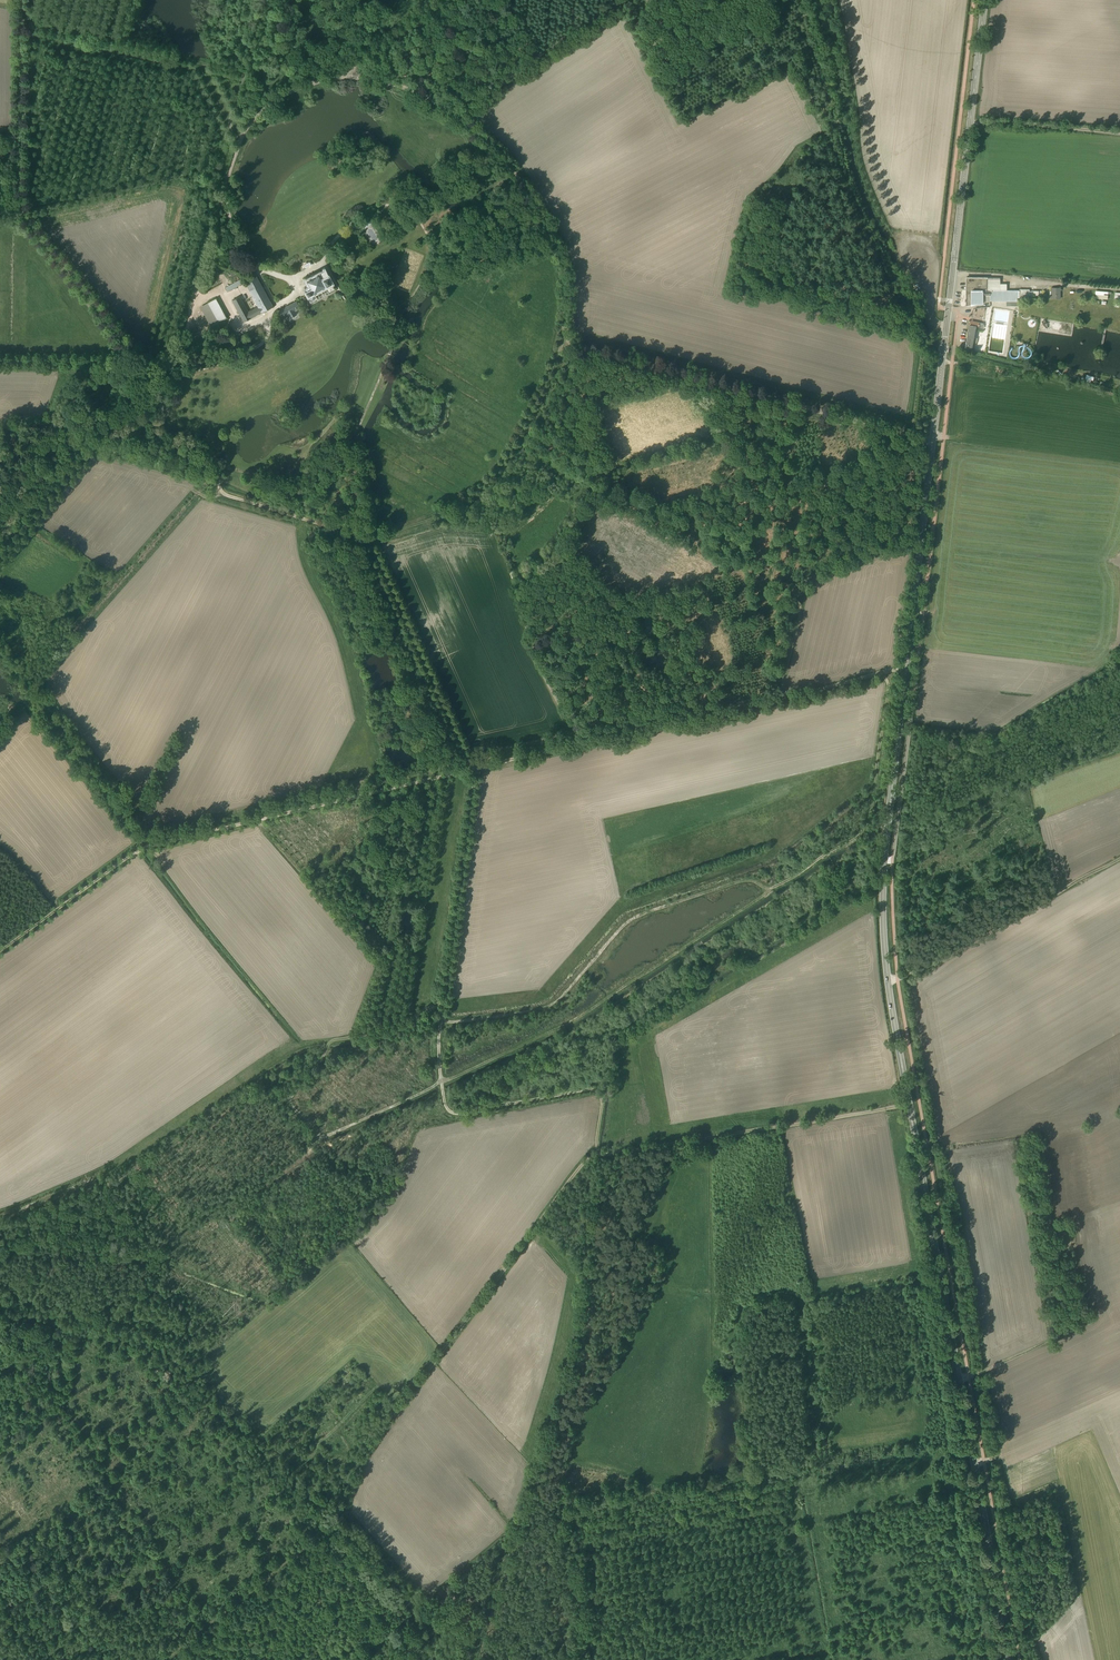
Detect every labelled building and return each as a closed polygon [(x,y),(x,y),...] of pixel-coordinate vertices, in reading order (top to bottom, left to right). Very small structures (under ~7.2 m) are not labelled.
[(368,218),(359,223),(361,226),(363,229),(371,224),(368,218)] [(315,297),(314,296),(327,289),(329,292),(335,289),(328,275),(322,278),(319,272),(305,279),(308,286),(304,288),(305,290),(304,290),(310,300),(311,300),(312,300),(314,299),(315,298),(315,297)] [(232,300),(244,322),(273,306),(256,276),(245,282),(249,291),(257,306),(248,311),(239,296),(232,300)] [(1029,295),(1029,291),(1029,289),(1019,289),(1019,291),(1006,290),(1006,284),(1000,284),(1000,278),(966,278),(966,306),(972,305),(977,304),(983,304),(983,302),(990,302),(990,301),(1006,302),(1006,306),(1018,306),(1018,298),(1029,299),(1029,295)] [(242,279),(225,288),(227,292),(244,282),(242,279)] [(1051,288),(1050,299),(1060,299),(1060,288),(1051,288)] [(1096,291),(1095,295),(1096,295),(1096,299),(1107,300),(1108,294),(1111,294),(1111,292),(1096,291)] [(226,318),(216,299),(200,307),(210,326),(226,318)] [(297,314),(295,311),(300,309),(299,307),(300,307),(297,300),(278,310),(283,318),(287,316),(289,319),(289,318),(291,322),(297,318),(296,315),(297,314)] [(973,325),(969,325),(965,347),(972,349),(976,328),(983,329),(983,323),(973,322),(973,325)]
